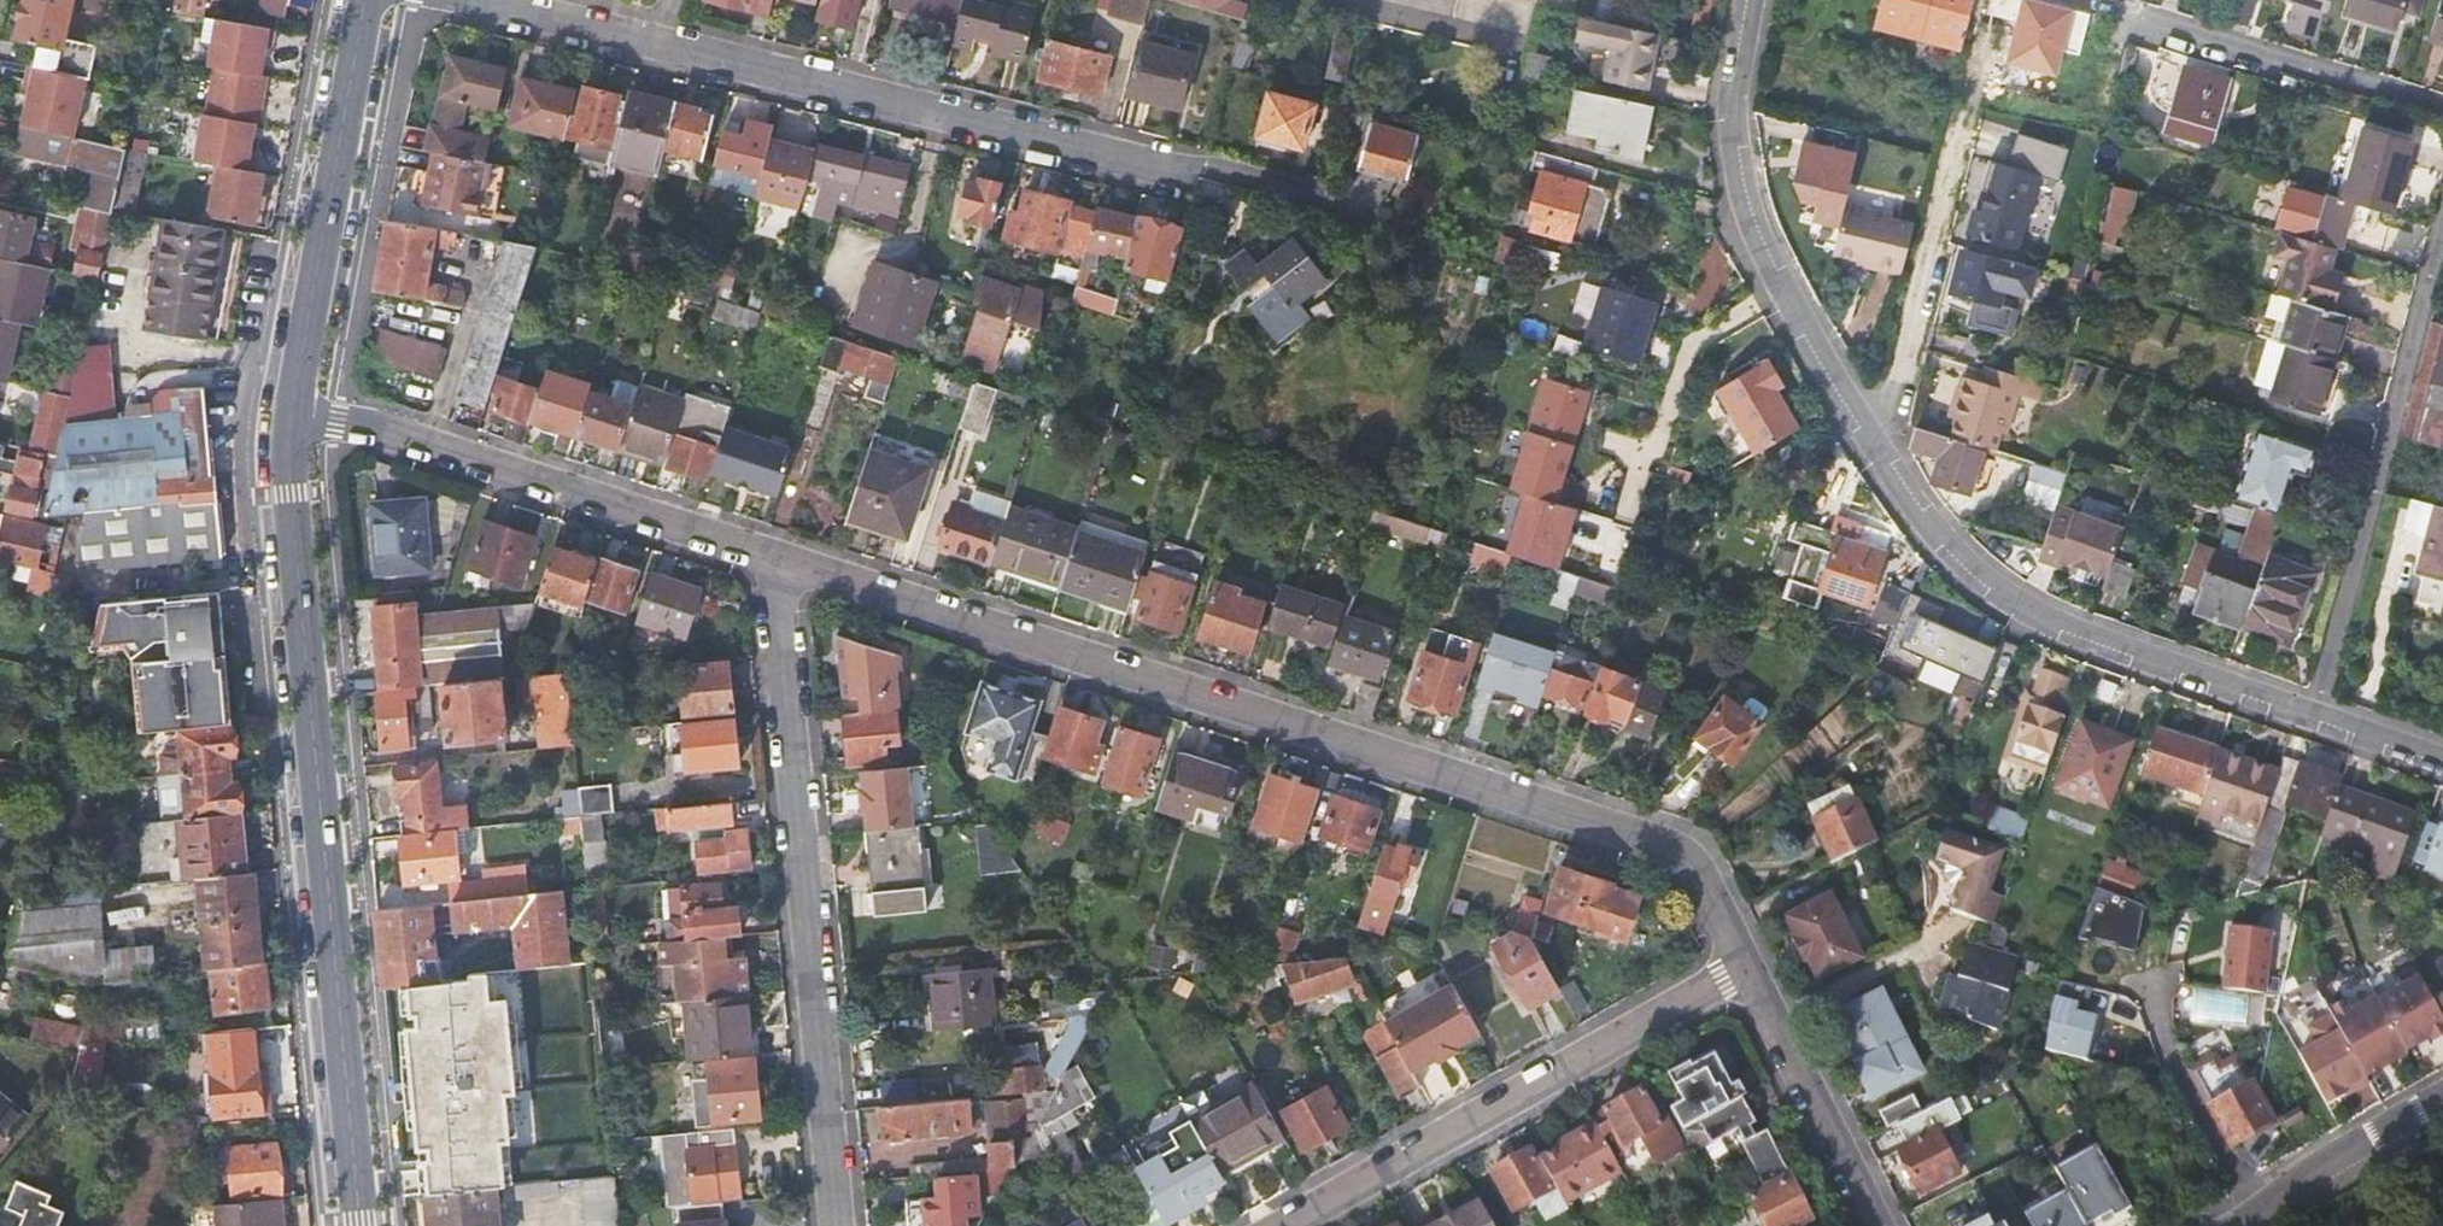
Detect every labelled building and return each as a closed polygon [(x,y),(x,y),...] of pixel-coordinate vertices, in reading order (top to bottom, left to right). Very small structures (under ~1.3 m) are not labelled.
[(17,37),(39,43),(34,67),(90,79),(97,45),(64,38),(73,0),(25,0),(17,37)] [(78,5),(104,11),(107,0),(79,0),(78,5)] [(201,16),(205,0),(161,0),(159,8),(201,16)] [(314,0),(261,0),(260,10),(287,15),(289,4),(313,8),(314,0)] [(771,15),(775,0),(712,0),(771,15)] [(862,0),(824,0),(819,19),(855,28),(862,0)] [(938,17),(957,22),(961,4),(944,0),(896,0),(894,7),(915,11),(938,17)] [(982,37),(996,40),(992,54),(1024,63),(1038,13),(1006,3),(1005,8),(975,0),(965,0),(954,44),(978,51),(982,37)] [(1131,6),(1130,14),(1146,18),(1150,0),(1111,0),(1131,6)] [(1244,20),(1247,8),(1227,1),(1227,0),(1175,0),(1244,20)] [(1596,21),(1628,28),(1635,0),(1601,0),(1596,21)] [(1692,41),(1704,44),(1713,0),(1700,0),(1692,41)] [(1963,49),(1976,0),(1884,0),(1877,28),(1918,38),(1943,44),(1963,49)] [(2251,0),(2241,0),(2233,23),(2248,26),(2255,1),(2251,0)] [(2329,0),(2290,0),(2297,2),(2289,28),(2315,35),(2322,9),(2326,10),(2329,0)] [(2343,12),(2397,29),(2402,13),(2420,18),(2425,0),(2346,0),(2343,12)] [(2431,34),(2442,38),(2442,0),(2441,0),(2431,34)] [(938,17),(915,11),(912,21),(936,26),(938,17)] [(276,28),(217,18),(209,65),(216,67),(262,75),(267,47),(273,48),(276,28)] [(1596,21),(1583,18),(1579,42),(1616,50),(1610,82),(1649,89),(1660,35),(1628,28),(1596,21)] [(1111,57),(1047,41),(1038,80),(1102,96),(1111,57)] [(1335,42),(1326,77),(1343,82),(1353,46),(1335,42)] [(1193,56),(1140,44),(1128,94),(1180,107),(1193,56)] [(500,108),(509,71),(454,58),(437,125),(434,125),(428,149),(437,152),(432,177),(427,206),(477,216),(483,184),(487,185),(492,164),(486,163),(492,141),(460,131),(468,100),(500,108)] [(262,75),(216,67),(208,114),(256,123),(259,123),(267,76),(262,75)] [(2227,80),(2184,67),(2165,129),(2209,142),(2227,80)] [(573,112),(578,92),(524,79),(512,125),(567,138),(567,136),(573,112)] [(573,112),(567,136),(580,139),(575,154),(611,164),(613,158),(615,148),(621,124),(627,102),(622,100),(622,96),(586,88),(579,113),(573,112)] [(665,149),(676,104),(629,92),(627,102),(621,124),(615,148),(613,158),(659,170),(665,149)] [(1650,106),(1579,92),(1570,131),(1602,137),(1600,151),(1638,159),(1650,106)] [(1269,94),(1258,137),(1303,149),(1315,106),(1269,94)] [(700,110),(676,104),(665,149),(703,158),(714,118),(699,114),(700,110)] [(204,113),(196,162),(220,166),(254,172),(257,152),(251,151),(256,123),(208,114),(204,113)] [(0,120),(0,141),(5,142),(9,122),(0,120)] [(724,132),(716,163),(763,174),(775,128),(750,121),(746,137),(724,132)] [(1420,135),(1371,122),(1358,171),(1407,184),(1420,135)] [(1801,124),(1799,125),(1796,139),(1815,144),(1818,128),(1801,124)] [(2283,160),(2277,180),(2326,194),(2352,203),(2391,214),(2399,185),(2393,183),(2404,142),(2346,124),(2340,144),(2359,149),(2346,190),(2326,184),(2329,174),(2283,160)] [(1859,138),(1831,132),(1822,171),(1850,178),(1859,138)] [(87,208),(112,213),(113,208),(127,149),(73,137),(66,163),(96,171),(87,208)] [(864,156),(819,145),(810,177),(823,181),(815,214),(835,219),(836,215),(839,202),(882,212),(877,229),(894,234),(912,167),(875,159),(864,156)] [(127,149),(113,208),(135,212),(149,153),(127,149)] [(866,149),(864,156),(875,159),(877,152),(866,149)] [(1596,169),(1537,153),(1531,171),(1540,173),(1530,212),(1536,214),(1532,230),(1569,240),(1569,242),(1594,248),(1610,191),(1591,186),(1596,169)] [(1977,209),(1969,232),(2018,247),(2033,198),(2057,205),(2064,183),(1990,160),(1982,189),(1989,191),(1983,210),(1977,209)] [(483,184),(477,216),(496,219),(507,166),(492,164),(487,185),(483,184)] [(256,226),(266,174),(254,172),(220,166),(211,217),(256,226)] [(427,206),(432,177),(421,175),(416,203),(427,206)] [(995,225),(1005,184),(983,179),(981,185),(969,182),(962,210),(973,213),(972,220),(995,225)] [(2112,184),(2101,230),(2120,234),(2131,189),(2112,184)] [(2341,248),(2352,203),(2326,194),(2325,200),(2288,190),(2278,226),(2314,236),(2314,240),(2336,247),(2341,248)] [(1028,191),(1023,213),(1021,219),(1012,217),(1006,238),(1058,252),(1071,202),(1028,191)] [(1847,204),(1835,255),(1873,264),(1872,269),(1903,277),(1916,225),(1893,220),(1894,215),(1847,204)] [(77,273),(98,278),(112,213),(87,208),(81,207),(72,248),(82,251),(77,273)] [(1098,208),(1078,286),(1101,293),(1112,254),(1129,259),(1139,218),(1098,208)] [(24,262),(34,217),(0,209),(0,256),(24,262)] [(1014,211),(1012,217),(1021,219),(1023,213),(1014,211)] [(207,338),(226,228),(165,217),(145,330),(207,338)] [(1162,309),(1184,231),(1141,218),(1139,218),(1129,259),(1119,299),(1101,293),(1078,286),(1073,301),(1131,320),(1137,305),(1138,302),(1162,309)] [(374,292),(464,307),(466,294),(461,292),(432,286),(427,278),(433,244),(450,247),(451,243),(457,243),(459,233),(387,222),(374,292)] [(2278,294),(2292,299),(2332,310),(2343,274),(2330,270),(2336,247),(2314,240),(2282,231),(2275,256),(2288,260),(2278,294)] [(1309,316),(1297,300),(1326,277),(1296,238),(1268,259),(1270,263),(1262,270),(1265,274),(1246,289),(1253,299),(1248,305),(1276,342),(1309,316)] [(1497,260),(1515,266),(1517,259),(1522,244),(1523,242),(1504,238),(1497,260)] [(539,246),(507,241),(485,311),(517,316),(540,246),(539,246)] [(1522,244),(1517,259),(1557,270),(1562,255),(1522,244)] [(50,267),(56,269),(57,269),(60,256),(32,250),(29,263),(50,267)] [(2031,296),(2038,267),(2011,259),(2011,261),(1969,250),(1964,271),(1957,270),(1951,292),(2000,306),(2004,290),(2031,296)] [(36,326),(43,295),(50,267),(29,263),(24,262),(0,256),(0,318),(36,326)] [(2078,257),(2072,276),(2085,280),(2089,261),(2078,257)] [(937,282),(916,276),(876,262),(855,325),(914,345),(937,282)] [(50,267),(43,295),(50,296),(56,269),(50,267)] [(2089,267),(2086,280),(2088,281),(2091,282),(2095,269),(2089,267)] [(2113,274),(2095,269),(2091,282),(2106,287),(2109,288),(2113,274)] [(1019,288),(982,275),(976,296),(975,302),(980,303),(959,360),(994,371),(1010,319),(1041,331),(1044,291),(1020,283),(1019,288)] [(2083,296),(2086,280),(2085,280),(2072,276),(2067,291),(2083,296)] [(2091,282),(2088,281),(2084,296),(2102,302),(2106,287),(2091,282)] [(1655,300),(1601,284),(1583,345),(1638,361),(1655,300)] [(2279,341),(2288,343),(2335,358),(2348,315),(2332,310),(2292,299),(2278,294),(2272,292),(2266,316),(2277,319),(2285,321),(2281,335),(2279,341)] [(761,314),(731,305),(716,301),(712,313),(757,327),(761,314)] [(766,302),(761,314),(799,326),(804,313),(766,302)] [(497,375),(517,316),(485,311),(457,398),(486,409),(493,389),(497,375)] [(7,381),(16,338),(43,343),(59,350),(54,377),(41,375),(38,388),(71,396),(82,347),(84,337),(36,326),(0,318),(0,380),(7,381)] [(2274,333),(2281,335),(2285,321),(2277,319),(2274,333)] [(2426,338),(2414,383),(2401,434),(2442,445),(2442,324),(2431,320),(2426,338)] [(379,324),(371,355),(442,374),(450,342),(379,324)] [(899,358),(830,336),(801,426),(820,432),(840,373),(844,375),(847,368),(872,376),(866,396),(885,402),(899,358)] [(2335,358),(2288,343),(2286,350),(2274,389),(2272,396),(2318,411),(2335,358)] [(71,396),(66,418),(108,415),(105,375),(112,374),(110,345),(82,347),(71,396)] [(2274,389),(2286,350),(2267,345),(2256,383),(2274,389)] [(1730,380),(1716,388),(1754,454),(1794,430),(1798,428),(1776,388),(1783,384),(1768,358),(1754,366),(1730,380)] [(1998,368),(1986,364),(1982,380),(1994,383),(1998,368)] [(2032,378),(1998,368),(1994,383),(1982,380),(1965,376),(1959,395),(1957,394),(1950,414),(1957,416),(1951,436),(1985,447),(1993,450),(1998,432),(2005,433),(2017,393),(2027,396),(2032,378)] [(542,390),(531,422),(576,436),(590,391),(592,384),(548,371),(542,390)] [(1532,431),(1568,443),(1572,444),(1589,393),(1568,385),(1569,380),(1547,373),(1529,430),(1532,431)] [(108,415),(115,414),(112,374),(105,375),(108,415)] [(542,390),(497,375),(493,389),(499,391),(494,410),(511,415),(504,440),(524,446),(531,422),(542,390)] [(974,382),(954,375),(949,392),(969,397),(974,382)] [(2042,382),(2032,378),(2027,396),(2038,398),(2042,382)] [(974,382),(969,397),(959,428),(982,435),(998,390),(974,382)] [(183,408),(206,406),(205,385),(182,387),(183,408)] [(663,465),(674,432),(683,403),(639,388),(634,405),(622,445),(648,454),(646,460),(663,465)] [(634,405),(590,391),(576,436),(620,451),(622,445),(634,405)] [(713,449),(717,451),(724,429),(730,411),(685,397),(683,403),(674,432),(681,434),(680,438),(677,438),(668,466),(703,478),(713,449)] [(211,476),(209,445),(206,406),(183,408),(123,413),(125,443),(126,447),(124,447),(91,448),(61,449),(45,513),(84,512),(74,561),(104,567),(219,557),(214,502),(217,501),(216,476),(211,476)] [(125,443),(123,413),(115,414),(108,415),(66,418),(62,435),(59,448),(61,449),(91,448),(124,447),(126,447),(125,443)] [(2218,494),(2233,499),(2256,429),(2242,424),(2218,494)] [(1971,494),(1985,447),(1951,436),(1917,427),(1912,446),(1942,456),(1935,481),(1971,494)] [(793,451),(724,429),(717,451),(710,474),(779,496),(793,451)] [(2289,467),(2295,469),(2306,472),(2315,446),(2256,429),(2233,499),(2256,506),(2279,513),(2292,477),(2286,475),(2289,467)] [(1568,443),(1532,431),(1529,444),(1563,456),(1568,443)] [(46,452),(57,455),(59,448),(62,435),(50,433),(45,452),(46,452)] [(2322,449),(2315,446),(2306,472),(2314,474),(2322,449)] [(34,449),(21,450),(8,508),(31,513),(46,452),(45,452),(34,449)] [(929,469),(870,450),(848,519),(906,538),(929,469)] [(2064,471),(2036,462),(2023,501),(2053,509),(2055,502),(2064,471)] [(2292,477),(2295,469),(2289,467),(2286,475),(2292,477)] [(1525,492),(1505,551),(1518,556),(1541,563),(1557,568),(1565,543),(1550,538),(1561,503),(1525,492)] [(425,500),(373,504),(378,573),(430,569),(425,500)] [(2037,558),(2054,564),(2056,559),(2077,566),(2105,575),(2111,560),(2123,526),(2055,502),(2053,509),(2041,545),(2037,558)] [(2434,504),(2416,572),(2442,579),(2442,507),(2434,504)] [(953,505),(951,512),(964,516),(965,509),(953,505)] [(1007,563),(1006,569),(1059,586),(1078,528),(1010,506),(1004,522),(993,557),(1007,563)] [(2239,553),(2264,563),(2267,555),(2282,514),(2279,513),(2256,506),(2239,553)] [(1375,510),(1367,533),(1389,540),(1392,532),(1428,543),(1433,529),(1375,510)] [(939,547),(991,563),(993,557),(1004,522),(983,515),(981,521),(964,516),(951,512),(939,547)] [(41,523),(6,515),(1,540),(0,540),(0,557),(37,565),(46,525),(41,523)] [(1823,590),(1867,605),(1884,549),(1838,533),(1793,518),(1793,520),(1792,523),(1790,522),(1785,540),(1798,544),(1786,578),(1785,578),(1779,597),(1788,599),(1786,605),(1796,608),(1797,603),(1814,608),(1823,590)] [(519,582),(525,564),(527,556),(531,544),(534,536),(484,520),(464,581),(487,588),(492,574),(519,582)] [(1078,528),(1059,586),(1129,608),(1150,542),(1080,521),(1078,528)] [(1469,559),(1513,573),(1518,556),(1474,541),(1469,559)] [(2209,550),(2210,547),(2198,542),(2183,581),(2187,583),(2201,547),(2209,550)] [(578,622),(585,599),(597,562),(592,560),(593,554),(591,553),(590,556),(576,551),(576,548),(574,547),(571,554),(552,548),(534,604),(533,607),(541,610),(578,622)] [(2240,625),(2263,567),(2210,547),(2209,550),(2201,547),(2187,583),(2203,589),(2196,608),(2240,625)] [(2315,572),(2267,555),(2264,563),(2263,567),(2240,625),(2288,643),(2315,572)] [(527,556),(525,564),(531,566),(534,558),(527,556)] [(991,563),(991,564),(1006,569),(1007,563),(993,557),(991,563)] [(597,562),(585,599),(624,612),(637,571),(599,558),(597,562)] [(2056,559),(2054,564),(2074,572),(2077,566),(2056,559)] [(2131,569),(2111,560),(2105,575),(2100,590),(2121,597),(2131,569)] [(1155,562),(1138,618),(1179,630),(1197,575),(1155,562)] [(1556,590),(1562,570),(1557,568),(1541,563),(1535,582),(1556,590)] [(36,585),(27,583),(26,590),(65,600),(70,576),(53,572),(40,569),(36,585)] [(650,574),(636,620),(685,636),(699,589),(650,574)] [(1606,585),(1588,579),(1584,591),(1602,597),(1606,585)] [(2203,589),(2187,583),(2180,601),(2196,608),(2203,589)] [(1343,607),(1281,587),(1268,625),(1331,646),(1343,607)] [(1214,589),(1200,635),(1249,651),(1264,605),(1214,589)] [(381,691),(430,686),(445,684),(501,679),(494,607),(437,612),(414,614),(412,591),(374,594),(374,605),(373,605),(381,691)] [(180,728),(226,724),(221,667),(216,668),(215,656),(224,655),(218,592),(103,602),(93,645),(135,640),(142,651),(157,641),(169,640),(171,659),(143,662),(144,675),(139,676),(144,732),(152,731),(180,728)] [(1946,608),(1910,592),(1883,654),(1920,671),(1925,658),(1982,683),(1986,685),(1988,677),(1998,649),(1940,625),(1946,608)] [(578,622),(541,610),(538,624),(574,635),(578,622)] [(1356,613),(1349,612),(1333,664),(1378,678),(1392,632),(1353,620),(1356,613)] [(1550,670),(1556,652),(1494,632),(1476,687),(1538,708),(1550,670)] [(897,709),(901,708),(898,669),(901,668),(900,653),(837,633),(844,713),(897,709)] [(607,662),(621,666),(629,640),(615,636),(607,662)] [(1550,670),(1553,670),(1590,681),(1595,682),(1601,667),(1604,659),(1558,645),(1556,652),(1550,670)] [(1470,666),(1424,650),(1409,696),(1454,710),(1470,666)] [(727,657),(668,663),(671,694),(682,692),(685,715),(733,710),(727,657)] [(2045,666),(2035,692),(2022,724),(2012,757),(2047,770),(2065,717),(2062,716),(2073,682),(2060,677),(2062,672),(2045,666)] [(1602,667),(1584,711),(1645,735),(1663,691),(1602,667)] [(1590,681),(1553,670),(1546,694),(1582,705),(1590,681)] [(561,673),(535,676),(542,748),(574,745),(573,733),(567,673),(561,673)] [(508,737),(501,679),(445,684),(445,690),(451,743),(508,737)] [(981,682),(966,732),(997,740),(988,769),(1034,783),(1049,734),(1032,728),(1041,700),(981,682)] [(1364,683),(1354,713),(1371,719),(1381,688),(1364,683)] [(434,729),(430,692),(430,686),(381,691),(377,691),(383,751),(415,748),(411,714),(420,712),(422,730),(434,729)] [(2022,724),(2035,692),(2028,690),(2003,759),(2045,774),(2047,770),(2012,757),(2022,724)] [(1747,698),(1739,710),(1759,724),(1767,713),(1766,708),(1752,698),(1747,698)] [(1739,710),(1723,699),(1698,735),(1711,745),(1710,746),(1731,761),(1759,724),(1739,710)] [(1104,719),(1061,706),(1046,756),(1096,771),(1103,746),(1097,744),(1104,719)] [(897,709),(844,713),(849,762),(885,758),(884,744),(890,743),(890,742),(899,741),(897,709)] [(733,716),(668,723),(673,771),(738,764),(733,716)] [(1118,726),(1101,780),(1141,793),(1158,738),(1118,726)] [(161,777),(183,775),(228,772),(227,756),(234,754),(230,727),(180,732),(179,732),(180,742),(158,744),(161,777)] [(2090,799),(2110,806),(2133,741),(2111,733),(2109,738),(2080,727),(2060,784),(2090,795),(2090,799)] [(2156,727),(2139,772),(2204,794),(2216,756),(2219,748),(2156,727)] [(180,732),(180,728),(152,731),(154,745),(158,744),(180,742),(179,732),(180,732)] [(969,763),(988,769),(997,740),(966,732),(961,748),(960,752),(962,757),(965,761),(969,763)] [(509,751),(508,737),(451,743),(453,756),(509,751)] [(2305,765),(2340,777),(2347,757),(2312,746),(2305,765)] [(1241,770),(1175,748),(1158,804),(1191,816),(1196,801),(1228,811),(1241,770)] [(2237,763),(2216,756),(2204,794),(2200,807),(2259,826),(2266,806),(2269,798),(2278,771),(2239,757),(2237,763)] [(2340,777),(2305,765),(2283,757),(2278,771),(2269,798),(2287,805),(2326,818),(2337,786),(2340,777)] [(400,821),(402,834),(444,830),(441,809),(437,763),(395,767),(397,793),(405,792),(408,820),(400,821)] [(907,765),(861,769),(862,787),(859,788),(861,811),(864,811),(889,809),(892,827),(914,825),(907,765)] [(229,784),(228,772),(183,775),(161,777),(159,777),(163,821),(187,819),(187,814),(238,809),(236,782),(229,784)] [(1303,840),(1319,789),(1271,774),(1255,824),(1303,840)] [(609,786),(578,789),(581,817),(599,815),(611,814),(609,786)] [(2326,818),(2321,833),(2375,852),(2369,870),(2391,877),(2412,813),(2337,786),(2326,818)] [(1808,806),(1834,861),(1873,843),(1876,842),(1850,787),(1808,806)] [(557,819),(581,817),(578,789),(564,792),(565,807),(557,808),(557,819)] [(1379,809),(1335,794),(1322,835),(1366,848),(1379,809)] [(2284,813),(2287,805),(2269,798),(2266,806),(2284,813)] [(737,801),(660,809),(662,830),(739,822),(737,801)] [(2256,891),(2284,813),(2266,806),(2259,826),(2235,896),(2256,891)] [(465,807),(441,809),(444,830),(465,828),(469,827),(465,807)] [(864,811),(866,830),(892,827),(889,809),(864,811)] [(134,823),(139,884),(198,879),(253,874),(247,813),(187,819),(163,821),(134,823)] [(583,832),(583,844),(586,871),(607,869),(604,842),(601,842),(599,815),(581,817),(583,832)] [(1069,823),(1044,815),(1039,834),(1064,841),(1069,823)] [(583,832),(581,817),(557,819),(559,833),(583,832)] [(2002,818),(1997,832),(2022,841),(2027,826),(2002,818)] [(871,890),(924,885),(918,824),(914,825),(892,827),(866,830),(865,830),(871,890)] [(1012,855),(988,824),(980,825),(985,872),(1024,869),(1012,855)] [(2440,825),(2426,865),(2442,871),(2442,826),(2440,825)] [(465,828),(444,830),(402,834),(394,835),(399,883),(460,876),(459,872),(466,872),(465,863),(458,864),(457,851),(467,850),(465,828)] [(726,832),(726,838),(697,841),(700,872),(729,869),(746,867),(743,831),(726,832)] [(1993,925),(2003,897),(1988,892),(2002,851),(1945,831),(1936,860),(1947,864),(1964,870),(1959,886),(1950,909),(1993,925)] [(1381,931),(1382,930),(1399,879),(1407,882),(1416,853),(1383,843),(1358,923),(1381,931)] [(1073,873),(1098,882),(1102,868),(1077,860),(1073,873)] [(2109,863),(2100,890),(2135,902),(2144,876),(2109,863)] [(1964,870),(1947,864),(1944,874),(1949,882),(1959,886),(1964,870)] [(454,902),(528,894),(525,866),(487,870),(488,879),(453,883),(454,902)] [(1546,909),(1579,919),(1597,925),(1596,931),(1624,940),(1638,896),(1610,887),(1611,883),(1559,866),(1546,909)] [(607,870),(586,873),(587,887),(609,886),(607,870)] [(253,874),(198,879),(207,971),(211,970),(261,964),(253,874)] [(2144,876),(2135,902),(2166,914),(2174,887),(2144,876)] [(686,879),(673,880),(674,888),(687,887),(686,879)] [(708,934),(709,937),(722,936),(729,935),(740,934),(737,906),(721,907),(719,884),(687,887),(674,888),(666,889),(671,938),(708,934)] [(924,885),(871,890),(873,913),(926,908),(924,885)] [(608,947),(602,887),(587,888),(593,948),(608,947)] [(97,888),(18,895),(2,964),(93,984),(154,977),(151,949),(103,955),(97,888)] [(562,891),(528,894),(454,902),(378,909),(385,987),(414,984),(448,981),(445,942),(435,943),(435,934),(515,926),(519,968),(569,963),(562,891)] [(1817,981),(1863,957),(1831,893),(1785,916),(1795,936),(1792,938),(1804,961),(1806,959),(1817,981)] [(1530,936),(1541,901),(1525,896),(1513,933),(1497,942),(1497,948),(1529,1004),(1559,987),(1530,936)] [(1455,909),(1468,912),(1471,899),(1457,897),(1455,909)] [(1622,945),(1624,940),(1596,931),(1597,925),(1579,919),(1576,931),(1622,945)] [(1278,925),(1265,964),(1269,964),(1280,962),(1290,962),(1298,932),(1278,925)] [(2229,927),(2222,989),(2264,993),(2271,931),(2229,927)] [(731,956),(729,935),(722,936),(724,956),(731,956)] [(679,1001),(686,1000),(745,995),(747,994),(742,955),(731,956),(724,956),(722,936),(709,937),(660,942),(662,966),(670,965),(676,964),(679,1001)] [(2001,1031),(2022,957),(1986,947),(1971,943),(1960,978),(1957,990),(1950,989),(1942,1014),(2001,1031)] [(1174,953),(1155,948),(1151,966),(1171,969),(1174,953)] [(1235,950),(1197,955),(1192,972),(1232,967),(1235,950)] [(1343,956),(1290,962),(1280,962),(1282,971),(1287,970),(1298,1001),(1325,993),(1326,1000),(1334,998),(1332,991),(1351,985),(1355,984),(1354,983),(1348,964),(1346,965),(1343,956)] [(597,994),(594,960),(578,962),(582,996),(597,994)] [(2067,969),(2032,960),(2028,971),(2063,981),(2067,969)] [(261,964),(211,970),(216,1014),(221,1013),(270,1008),(265,964),(261,964)] [(676,964),(670,965),(673,1001),(679,1001),(676,964)] [(1281,984),(1269,964),(1265,964),(1263,964),(1251,965),(1263,990),(1281,984)] [(2378,999),(2405,1047),(2429,1034),(2431,1036),(2434,1042),(2442,1037),(2442,1017),(2415,967),(2399,976),(2398,976),(2403,985),(2384,996),(2378,999)] [(928,973),(933,1029),(995,1024),(989,968),(928,973)] [(1953,976),(1950,989),(1957,990),(1960,978),(1953,976)] [(1383,1019),(1364,985),(1361,981),(1354,983),(1355,984),(1351,985),(1373,1025),(1383,1019)] [(1384,1020),(1408,1063),(1431,1049),(1436,1057),(1456,1046),(1480,1032),(1451,982),(1445,986),(1432,992),(1384,1020)] [(2076,986),(2064,983),(2061,995),(2072,998),(2076,986)] [(2082,1007),(2100,1010),(2104,988),(2086,984),(2082,1007)] [(2104,1016),(2135,1017),(2136,992),(2105,991),(2104,1016)] [(1879,993),(1837,1013),(1849,1035),(1843,1038),(1869,1089),(1895,1075),(1899,1083),(1921,1071),(1905,1039),(1904,1041),(1879,993)] [(745,995),(686,1000),(689,1036),(691,1060),(750,1055),(745,995)] [(2343,999),(2328,1008),(2331,1013),(2366,1075),(2384,1065),(2382,1061),(2387,1058),(2390,1062),(2408,1052),(2406,1050),(2405,1047),(2378,999),(2376,995),(2350,1010),(2343,999)] [(673,1001),(662,1003),(663,1011),(669,1011),(672,1039),(689,1036),(686,1000),(679,1001),(673,1001)] [(221,1013),(223,1031),(253,1029),(272,1027),(270,1008),(221,1013)] [(2102,1020),(2055,1008),(2044,1049),(2046,1049),(2079,1058),(2092,1061),(2093,1054),(2098,1037),(2102,1020)] [(1832,1017),(1843,1038),(1849,1035),(1837,1013),(1832,1017)] [(2317,1043),(2299,1053),(2322,1095),(2328,1104),(2346,1093),(2344,1088),(2366,1075),(2331,1013),(2308,1027),(2317,1043)] [(1009,1071),(1003,1072),(1003,1082),(994,1083),(995,1094),(1022,1091),(1056,1088),(1073,1056),(1094,1014),(1049,1019),(1051,1027),(1072,1025),(1052,1060),(1041,1061),(1040,1045),(1047,1045),(1045,1025),(1005,1028),(1009,1065),(1009,1071)] [(82,1044),(85,1027),(36,1016),(31,1040),(80,1050),(82,1044)] [(161,1016),(125,1019),(127,1041),(163,1037),(161,1016)] [(85,1027),(82,1044),(108,1042),(127,1041),(125,1019),(87,1020),(85,1027)] [(1384,1020),(1383,1019),(1373,1025),(1363,1031),(1400,1097),(1421,1086),(1412,1071),(1408,1063),(1384,1020)] [(256,1065),(253,1029),(223,1031),(210,1032),(214,1070),(211,1072),(216,1117),(271,1113),(268,1082),(259,1083),(258,1068),(256,1065)] [(614,1030),(601,1032),(601,1036),(602,1042),(604,1065),(604,1068),(618,1067),(614,1030)] [(2431,1036),(2429,1034),(2405,1047),(2406,1050),(2431,1036)] [(2098,1037),(2093,1054),(2109,1058),(2113,1041),(2098,1037)] [(101,1098),(108,1042),(82,1044),(80,1050),(72,1092),(101,1098)] [(1456,1046),(1436,1057),(1438,1060),(1457,1049),(1456,1046)] [(1431,1049),(1408,1063),(1412,1071),(1436,1057),(1431,1049)] [(1671,1110),(1681,1128),(1741,1094),(1746,1092),(1739,1078),(1731,1082),(1714,1053),(1691,1064),(1689,1061),(1667,1072),(1684,1102),(1671,1110)] [(2218,1053),(2191,1066),(2233,1145),(2275,1121),(2238,1055),(2222,1063),(2218,1053)] [(1053,1122),(1096,1097),(1080,1068),(1073,1056),(1056,1088),(1038,1122),(1082,1199),(1095,1191),(1061,1130),(1058,1131),(1053,1122)] [(698,1132),(732,1128),(731,1120),(760,1117),(754,1059),(709,1063),(692,1067),(698,1132)] [(1190,1118),(1254,1083),(1245,1066),(1181,1101),(1190,1118)] [(620,1098),(618,1067),(604,1068),(607,1099),(620,1098)] [(1872,1097),(1899,1083),(1895,1075),(1869,1089),(1872,1097)] [(2344,1088),(2346,1093),(2369,1081),(2366,1075),(2344,1088)] [(882,1083),(883,1106),(917,1102),(915,1080),(882,1083)] [(1190,1118),(1219,1171),(1283,1135),(1254,1083),(1190,1118)] [(1325,1087),(1284,1109),(1306,1149),(1347,1126),(1325,1087)] [(1015,1166),(1038,1122),(1056,1088),(1022,1091),(1022,1100),(986,1103),(993,1168),(1015,1166)] [(1616,1160),(1625,1156),(1626,1158),(1634,1154),(1629,1143),(1641,1137),(1647,1149),(1650,1148),(1659,1150),(1663,1158),(1682,1147),(1656,1101),(1650,1105),(1641,1089),(1604,1109),(1610,1119),(1598,1127),(1616,1160)] [(1741,1094),(1681,1128),(1694,1150),(1699,1147),(1727,1134),(1739,1127),(1745,1139),(1741,1141),(1762,1182),(1762,1183),(1782,1173),(1787,1170),(1767,1131),(1755,1135),(1749,1126),(1756,1122),(1741,1094)] [(1880,1111),(1888,1128),(1920,1110),(1913,1094),(1880,1111)] [(29,1118),(0,1096),(0,1156),(29,1118)] [(978,1096),(917,1102),(883,1106),(880,1106),(884,1139),(927,1134),(926,1131),(981,1126),(978,1096)] [(1960,1118),(1949,1097),(1897,1124),(1907,1145),(1899,1148),(1921,1192),(1959,1172),(1948,1152),(1937,1129),(1955,1120),(1960,1118)] [(643,1106),(608,1110),(611,1141),(646,1137),(643,1106)] [(2280,1119),(2286,1130),(2303,1120),(2297,1109),(2280,1119)] [(1188,1200),(1225,1180),(1219,1171),(1190,1118),(1169,1130),(1177,1144),(1135,1168),(1142,1180),(1166,1222),(1192,1208),(1188,1200)] [(258,1119),(209,1123),(212,1151),(229,1149),(261,1146),(258,1119)] [(1555,1186),(1564,1203),(1578,1195),(1623,1171),(1616,1160),(1598,1127),(1595,1121),(1570,1134),(1572,1140),(1559,1147),(1539,1158),(1555,1186)] [(698,1132),(660,1136),(668,1205),(741,1197),(735,1145),(736,1142),(735,1128),(732,1128),(698,1132)] [(1556,1142),(1559,1147),(1572,1140),(1570,1134),(1556,1142)] [(1727,1134),(1699,1147),(1704,1152),(1708,1155),(1713,1156),(1718,1155),(1725,1150),(1727,1145),(1728,1141),(1727,1134)] [(2038,1225),(2097,1225),(2134,1211),(2105,1141),(2056,1161),(2068,1189),(2029,1205),(2038,1225)] [(261,1146),(229,1149),(234,1197),(282,1193),(277,1145),(261,1146)] [(1564,1203),(1555,1186),(1550,1188),(1529,1151),(1491,1171),(1513,1210),(1534,1199),(1545,1219),(1567,1207),(1564,1203)] [(908,1165),(909,1176),(974,1169),(985,1169),(985,1158),(908,1165)] [(2430,1169),(2438,1183),(2442,1179),(2442,1161),(2430,1169)] [(1142,1180),(1135,1168),(1134,1165),(1109,1178),(1137,1225),(1168,1225),(1166,1222),(1142,1180)] [(923,1198),(926,1225),(965,1225),(964,1214),(978,1212),(975,1187),(985,1186),(985,1179),(988,1174),(1011,1173),(1015,1166),(993,1168),(985,1169),(974,1169),(974,1174),(936,1177),(938,1196),(923,1198)] [(1762,1183),(1765,1188),(1750,1196),(1765,1225),(1790,1225),(1810,1215),(1790,1176),(1785,1178),(1782,1173),(1762,1183)] [(582,1180),(586,1225),(619,1225),(618,1213),(616,1195),(615,1176),(582,1180)] [(62,1216),(46,1208),(51,1196),(17,1182),(6,1208),(24,1216),(20,1225),(58,1225),(62,1216)] [(553,1182),(503,1187),(505,1199),(554,1193),(553,1182)] [(494,1187),(486,1189),(431,1194),(428,1194),(431,1225),(498,1225),(494,1187)] [(923,1198),(905,1198),(908,1225),(926,1225),(923,1198)] [(1086,1207),(1090,1214),(1097,1225),(1118,1225),(1102,1198),(1086,1207)] [(264,1200),(217,1204),(217,1205),(191,1207),(193,1225),(267,1225),(264,1200)] [(676,1206),(678,1225),(725,1225),(723,1201),(676,1206)] [(1480,1201),(1434,1225),(1494,1225),(1480,1201)] [(1674,1215),(1679,1225),(1693,1217),(1688,1206),(1674,1215)] [(1090,1214),(1069,1225),(1097,1225),(1090,1214)] [(1989,1218),(1973,1225),(1994,1225),(1989,1218)]
